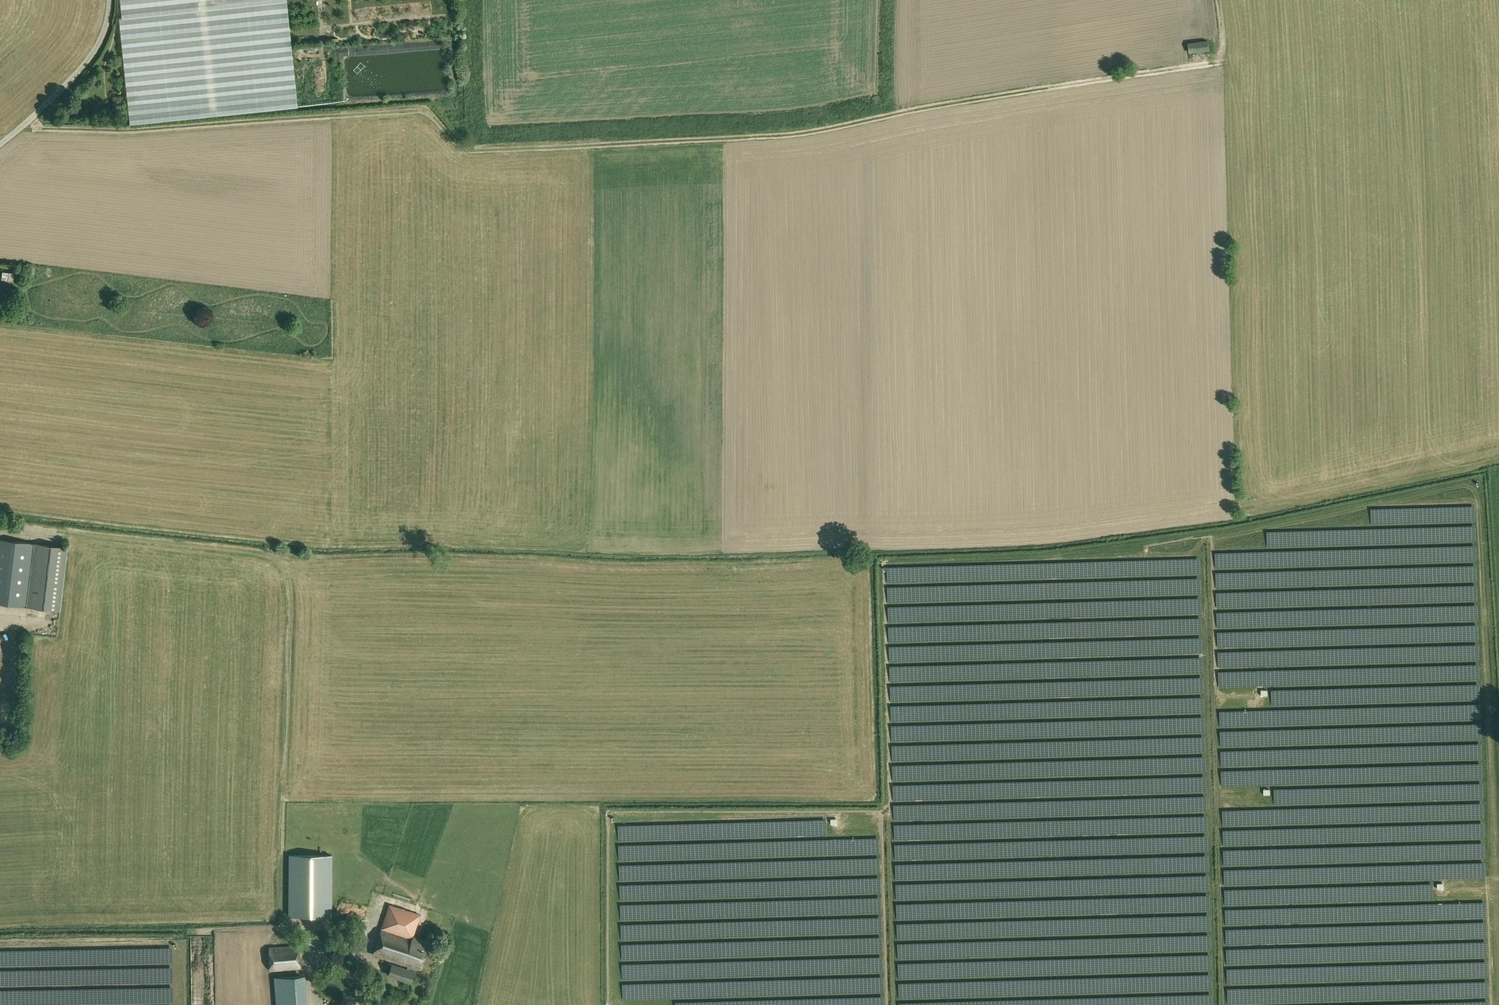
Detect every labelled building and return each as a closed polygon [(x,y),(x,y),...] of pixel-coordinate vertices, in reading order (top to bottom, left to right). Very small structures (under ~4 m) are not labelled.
[(122,19),(119,19),(121,34),(130,124),(298,107),(290,34),(287,2),(287,0),(120,0),(122,19)] [(1189,53),(1210,51),(1208,40),(1188,43),(1189,53)] [(59,611),(67,547),(0,540),(0,604),(59,611)] [(289,854),(288,916),(331,917),(332,855),(289,854)] [(420,915),(390,905),(373,954),(408,965),(406,969),(392,965),(388,974),(411,982),(414,972),(409,970),(411,965),(421,968),(430,941),(413,936),(420,915)] [(298,945),(268,946),(270,971),(301,968),(298,945)] [(174,949),(174,958),(183,958),(183,949),(174,949)] [(304,974),(274,977),(276,1004),(307,1004),(304,974)]
